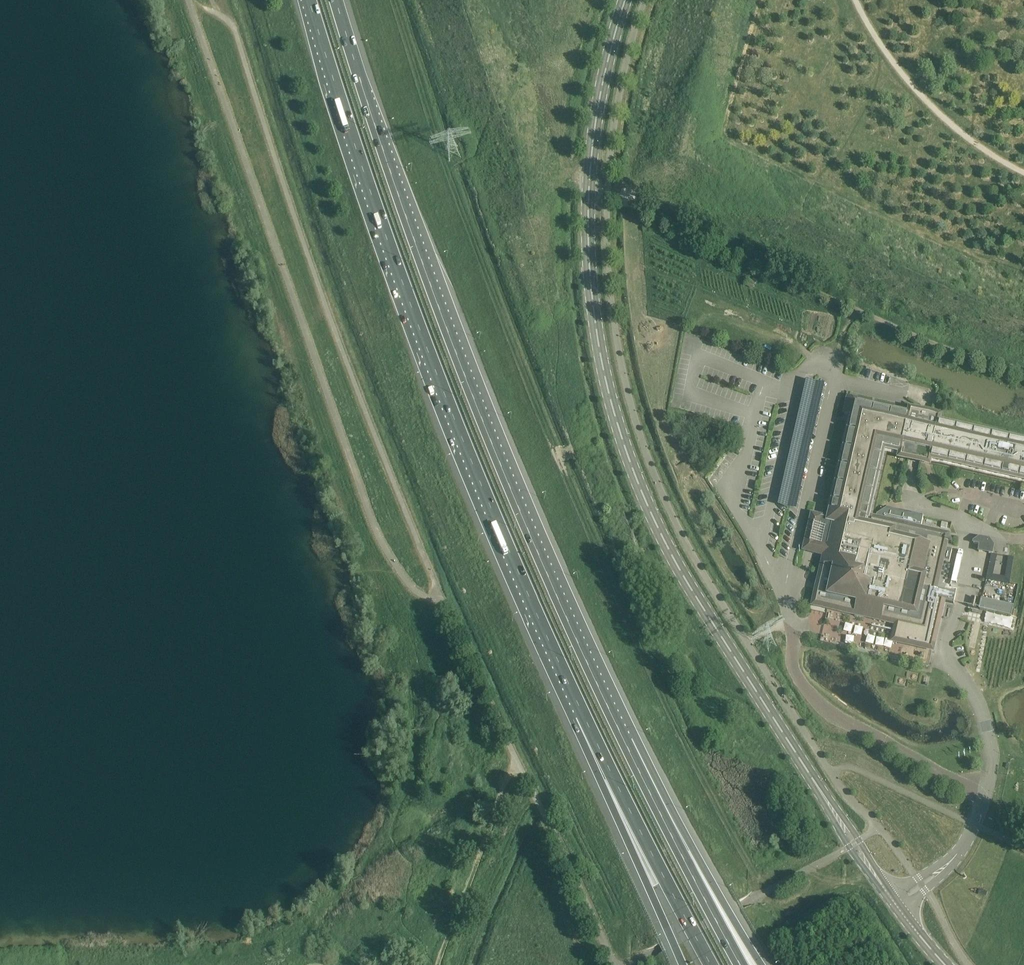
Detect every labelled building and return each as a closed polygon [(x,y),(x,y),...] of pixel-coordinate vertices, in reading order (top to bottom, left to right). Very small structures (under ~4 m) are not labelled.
[(804,551),(805,551),(813,553),(826,556),(825,559),(820,582),(818,589),(815,604),(855,613),(855,616),(864,618),(864,615),(908,625),(904,643),(931,650),(933,650),(940,618),(943,602),(954,605),(957,595),(935,590),(941,560),(945,544),(947,536),(920,530),(923,516),(887,508),(877,515),(877,517),(873,516),(871,523),(868,522),(885,448),(892,450),(902,452),(901,457),(909,459),(921,462),(930,463),(930,461),(1023,482),(1023,441),(939,423),(940,417),(931,415),(916,412),(911,411),(910,415),(857,403),(858,399),(849,397),(845,414),(853,416),(831,513),(829,519),(821,517),(813,515),(806,542),(804,550),(804,551)] [(973,542),(973,544),(980,545),(978,552),(993,555),(995,546),(990,539),(979,537),(973,542)] [(979,608),(1010,616),(1012,607),(982,599),(979,608)] [(853,627),(851,634),(859,637),(861,629),(853,627)] [(866,642),(874,645),(878,637),(870,634),(866,642)]
